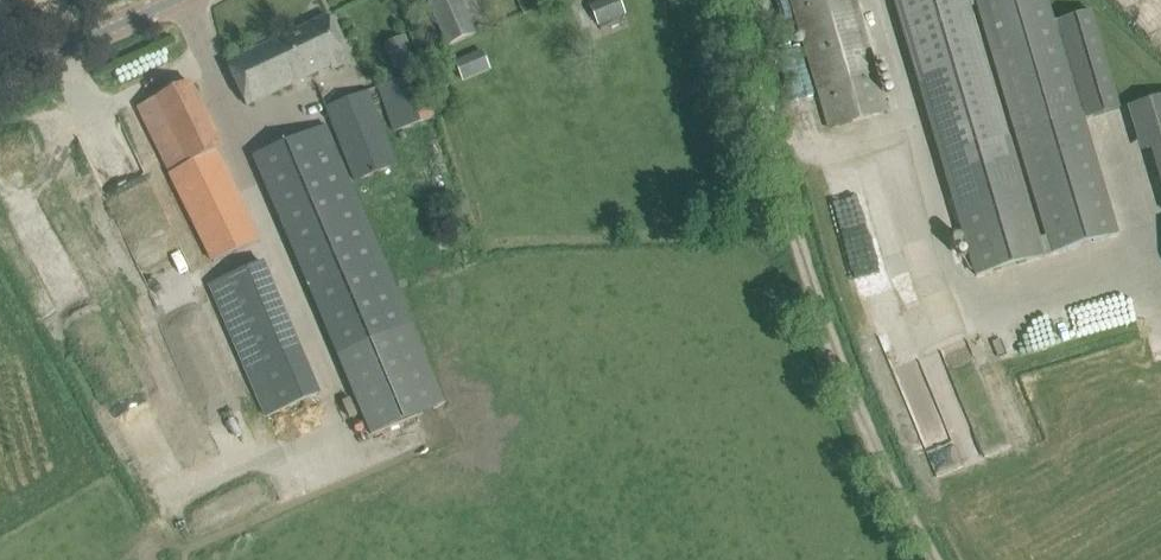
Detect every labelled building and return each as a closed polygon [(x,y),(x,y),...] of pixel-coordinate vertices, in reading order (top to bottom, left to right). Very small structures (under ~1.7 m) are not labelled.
[(449,46),(474,35),(459,0),(431,0),(430,1),(449,46)] [(598,25),(625,13),(619,0),(600,0),(589,5),(598,25)] [(797,20),(794,21),(796,26),(799,25),(829,128),(890,110),(857,0),(791,0),(797,20)] [(975,0),(892,0),(975,277),(1045,255),(971,8),(976,6),(975,0)] [(976,6),(1050,254),(1118,234),(1084,119),(1122,108),(1093,7),(1054,18),(1049,0),(975,0),(976,6)] [(227,65),(246,105),(329,66),(331,66),(333,70),(349,62),(327,16),(227,65)] [(454,60),(463,81),(491,68),(481,47),(454,60)] [(376,87),(393,131),(433,116),(417,72),(376,87)] [(170,173),(211,260),(261,238),(218,150),(221,149),(189,82),(138,107),(170,173)] [(324,107),(354,181),(399,162),(369,89),(324,107)] [(324,125),(251,156),(337,356),(370,435),(442,404),(410,324),(324,125)] [(889,258),(905,253),(882,173),(865,178),(889,258)] [(855,229),(839,234),(860,299),(875,294),(866,266),(888,259),(882,238),(860,244),(855,229)] [(263,260),(206,284),(264,419),(320,395),(263,260)] [(1002,357),(1138,320),(1130,292),(994,329),(1002,357)] [(966,462),(1011,445),(1004,425),(1023,419),(1010,385),(998,389),(1003,400),(992,404),(967,337),(943,346),(944,349),(920,357),(929,381),(936,378),(943,399),(942,399),(966,462)]
